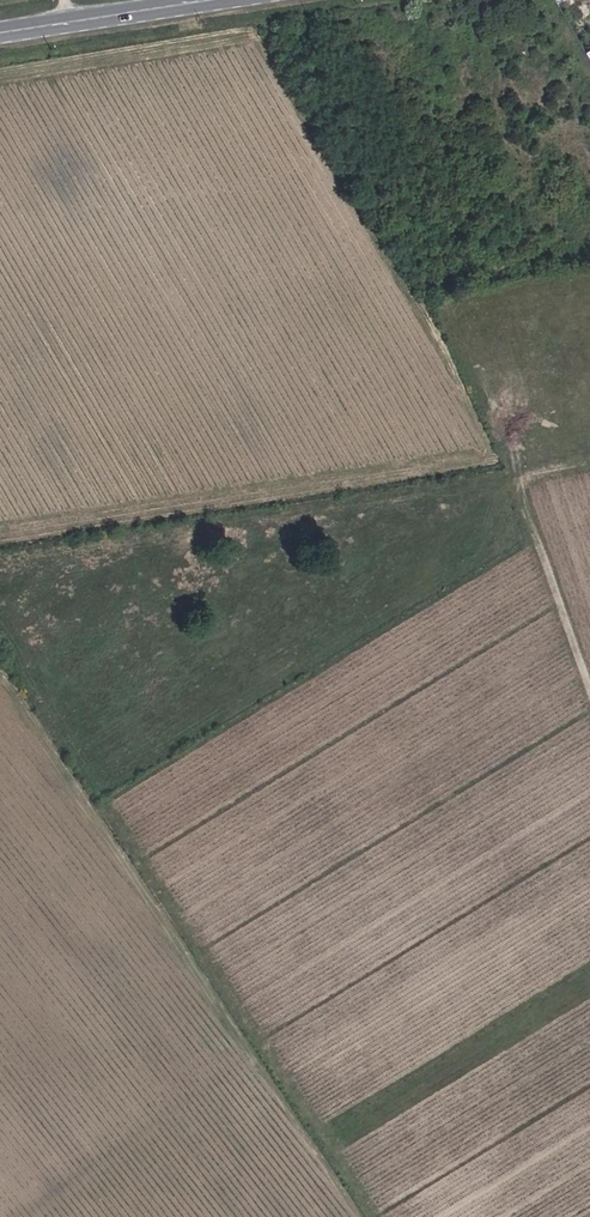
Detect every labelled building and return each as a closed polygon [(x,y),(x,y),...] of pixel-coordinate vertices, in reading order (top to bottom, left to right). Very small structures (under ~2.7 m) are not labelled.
[(579,9),(587,24),(584,26),(589,37),(589,4),(579,9)]
